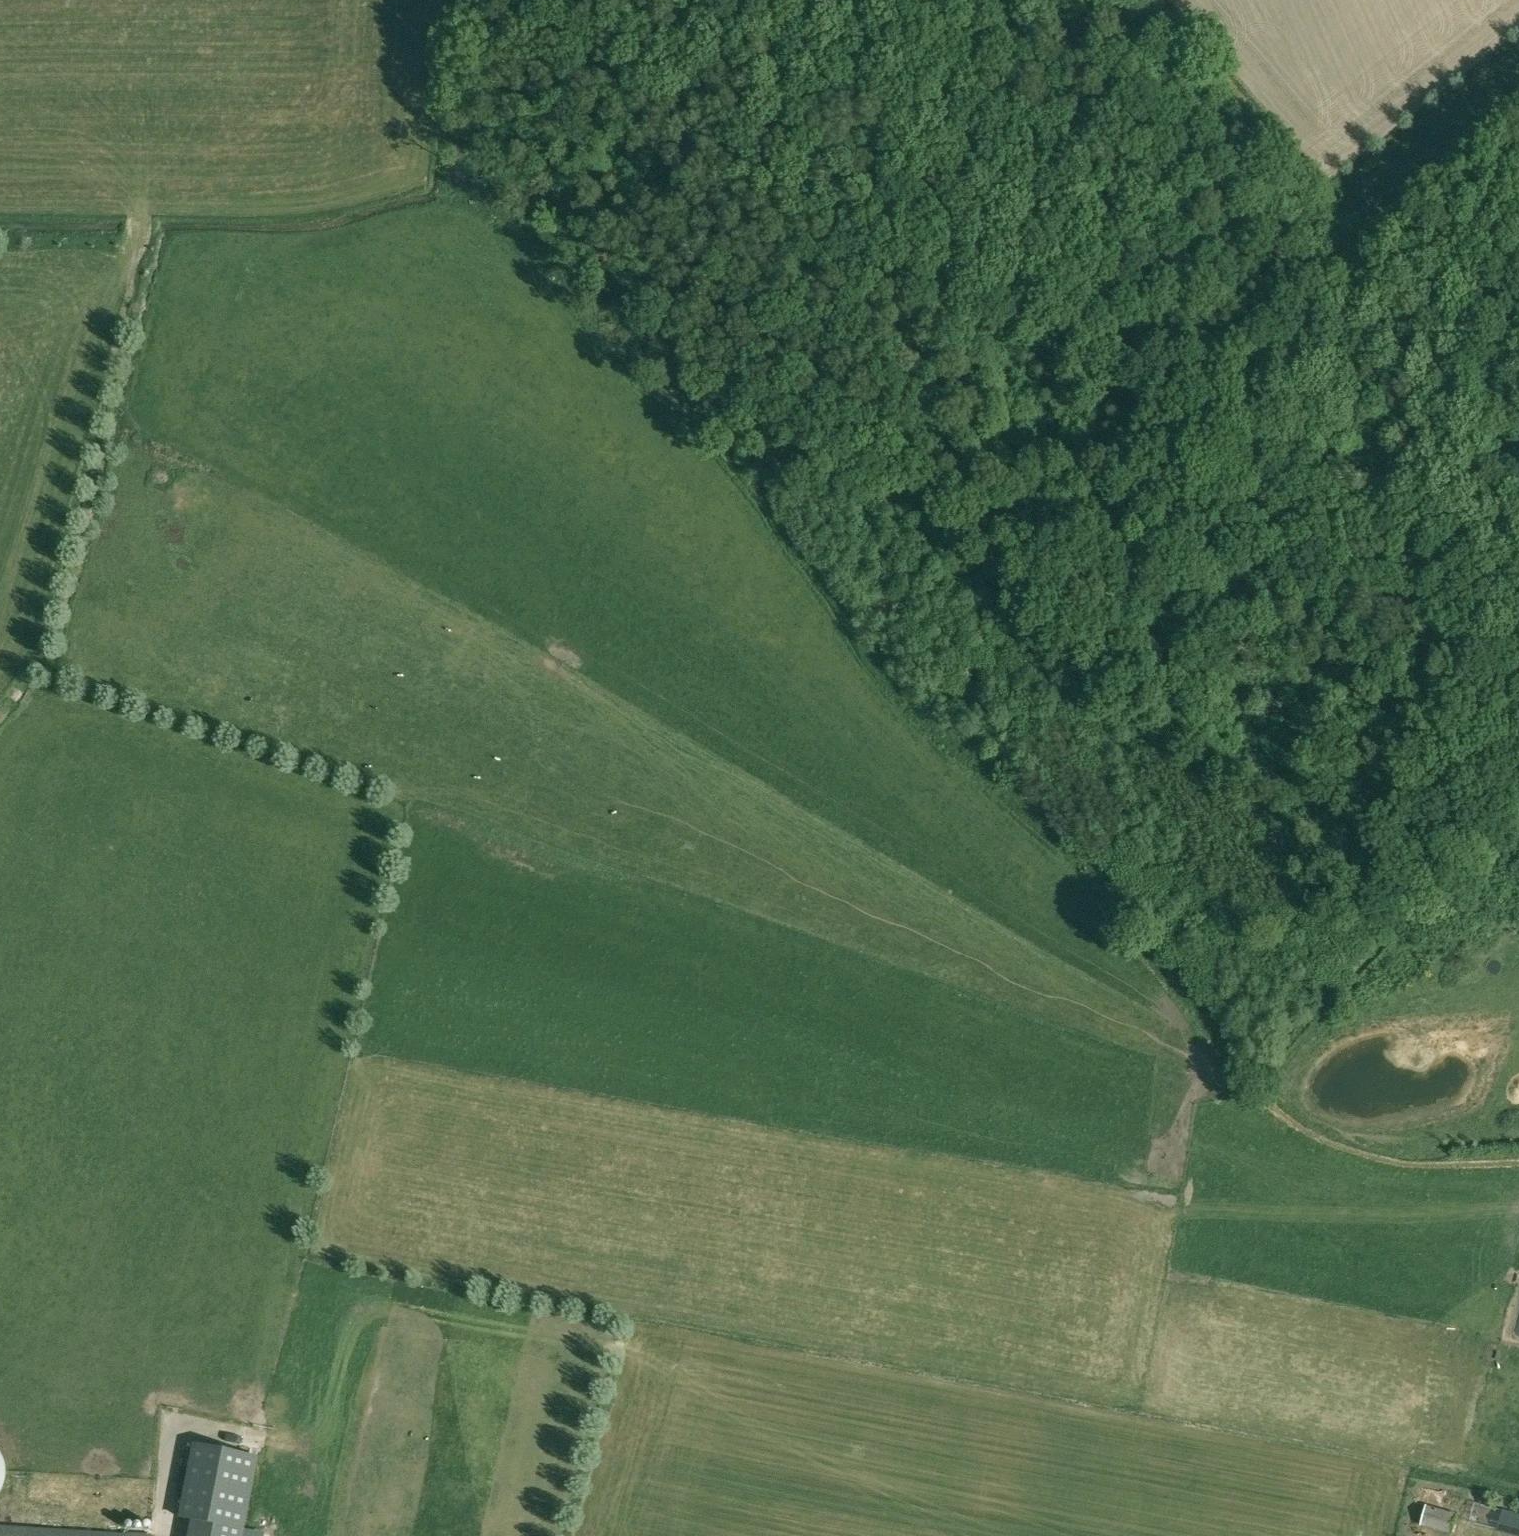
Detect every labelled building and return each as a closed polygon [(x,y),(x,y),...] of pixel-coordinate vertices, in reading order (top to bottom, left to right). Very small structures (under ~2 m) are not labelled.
[(1451,1535),(1455,1522),(1507,1535),(1518,1535),(1518,1514),(1461,1498),(1461,1499),(1430,1490),(1420,1526),(1451,1535)] [(242,1529),(195,1519),(192,1535),(241,1535),(242,1529)] [(150,1534),(23,1527),(0,1525),(0,1535),(150,1535),(150,1534)]
